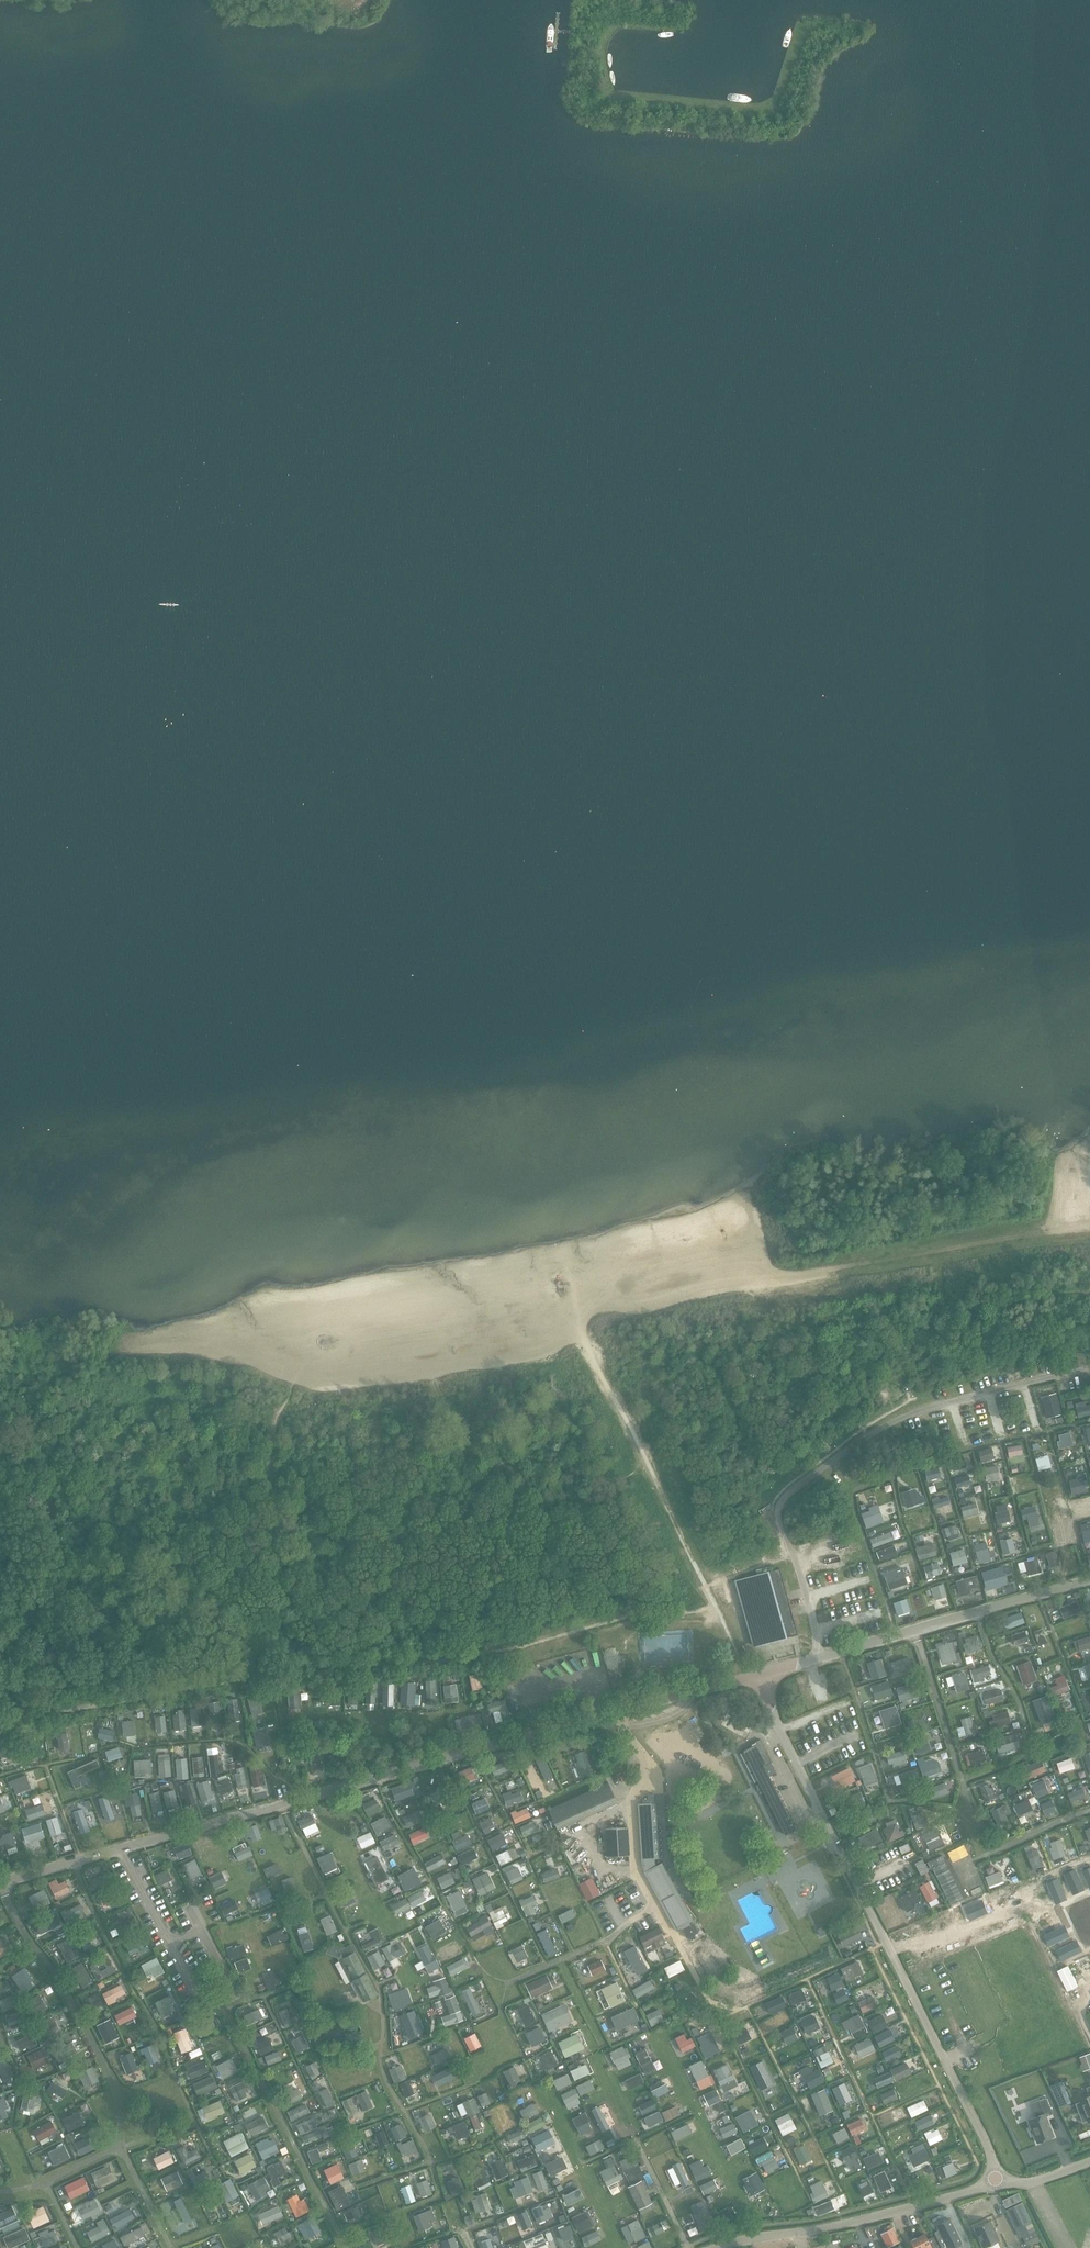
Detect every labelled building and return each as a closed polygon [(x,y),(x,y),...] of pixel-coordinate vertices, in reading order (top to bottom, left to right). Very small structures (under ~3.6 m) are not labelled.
[(1041,1396),(1048,1418),(1063,1413),(1057,1392),(1041,1396)] [(1084,1402),(1075,1404),(1079,1417),(1089,1415),(1089,1405),(1086,1406),(1084,1402)] [(1089,1437),(1089,1427),(1082,1429),(1084,1438),(1089,1437)] [(1059,1448),(1072,1444),(1069,1433),(1059,1435),(1060,1441),(1057,1442),(1059,1448)] [(1012,1456),(1022,1454),(1020,1445),(1007,1448),(1009,1458),(1012,1458),(1012,1456)] [(981,1462),(994,1458),(991,1448),(978,1452),(981,1462)] [(969,1453),(964,1454),(968,1467),(973,1465),(969,1453)] [(951,1471),(965,1467),(962,1456),(948,1461),(951,1471)] [(1039,1470),(1050,1467),(1047,1456),(1036,1459),(1039,1470)] [(998,1478),(996,1466),(985,1468),(987,1480),(998,1478)] [(929,1467),(924,1469),(927,1480),(940,1476),(937,1468),(930,1470),(929,1467)] [(957,1487),(970,1484),(968,1475),(955,1479),(957,1487)] [(1086,1492),(1083,1478),(1069,1481),(1072,1495),(1086,1492)] [(1050,1504),(1061,1500),(1055,1483),(1044,1487),(1050,1504)] [(903,1491),(907,1507),(921,1503),(916,1487),(903,1491)] [(949,1503),(947,1497),(939,1500),(938,1497),(933,1499),(935,1508),(949,1503)] [(1080,1518),(1089,1515),(1089,1502),(1076,1505),(1080,1518)] [(964,1517),(978,1513),(975,1504),(961,1508),(964,1517)] [(1023,1519),(1037,1515),(1034,1507),(1021,1510),(1023,1519)] [(879,1509),(861,1515),(864,1522),(866,1528),(884,1522),(882,1516),(879,1509)] [(997,1524),(1010,1521),(1007,1510),(994,1513),(997,1524)] [(910,1529),(928,1524),(925,1515),(908,1521),(910,1529)] [(966,1523),(969,1532),(981,1529),(979,1520),(966,1523)] [(1073,1538),(1070,1523),(1056,1526),(1060,1541),(1073,1538)] [(1089,1534),(1089,1523),(1081,1526),(1083,1536),(1089,1534)] [(958,1533),(956,1525),(942,1529),(944,1537),(958,1533)] [(873,1547),(893,1540),(891,1532),(870,1539),(873,1547)] [(977,1544),(985,1542),(983,1533),(970,1536),(973,1548),(977,1547),(977,1544)] [(1015,1551),(1011,1538),(1000,1541),(1003,1554),(1015,1551)] [(934,1547),(928,1549),(927,1545),(916,1549),(919,1559),(936,1554),(934,1547)] [(879,1561),(897,1554),(894,1546),(877,1553),(879,1561)] [(979,1564),(990,1561),(989,1556),(987,1549),(976,1553),(978,1559),(979,1564)] [(963,1550),(950,1553),(954,1565),(967,1562),(963,1550)] [(1033,1573),(1041,1572),(1037,1556),(1029,1558),(1033,1573)] [(900,1558),(881,1564),(884,1573),(903,1567),(900,1558)] [(927,1578),(940,1574),(937,1563),(924,1567),(927,1578)] [(987,1589),(1008,1583),(1003,1565),(982,1571),(987,1589)] [(757,1575),(736,1581),(754,1646),(773,1641),(774,1641),(798,1634),(780,1569),(757,1575)] [(886,1580),(889,1589),(907,1583),(904,1574),(886,1580)] [(960,1595),(972,1592),(971,1588),(981,1585),(978,1574),(956,1580),(960,1595)] [(935,1599),(946,1596),(942,1584),(932,1588),(935,1599)] [(894,1603),(897,1614),(909,1610),(906,1599),(894,1603)] [(1064,1618),(1080,1611),(1076,1601),(1060,1608),(1064,1618)] [(1031,1626),(1039,1623),(1034,1608),(1026,1611),(1031,1626)] [(1006,1628),(1024,1622),(1020,1613),(1003,1619),(1006,1628)] [(1071,1636),(1088,1630),(1084,1619),(1067,1625),(1071,1636)] [(1039,1645),(1047,1642),(1042,1629),(1034,1632),(1039,1645)] [(1015,1645),(1028,1641),(1024,1631),(1012,1636),(1015,1645)] [(964,1645),(966,1653),(979,1649),(975,1636),(964,1639),(966,1644),(964,1645)] [(1089,1648),(1089,1636),(1076,1640),(1079,1650),(1089,1648)] [(959,1652),(955,1653),(953,1646),(956,1645),(955,1641),(942,1645),(947,1662),(954,1660),(955,1663),(960,1661),(959,1652)] [(1021,1674),(1035,1669),(1031,1658),(1017,1663),(1021,1674)] [(880,1659),(867,1663),(872,1679),(885,1675),(880,1659)] [(901,1673),(900,1670),(907,1668),(905,1659),(891,1663),(895,1675),(901,1673)] [(983,1676),(990,1674),(987,1666),(970,1670),(974,1682),(983,1679),(983,1676)] [(482,1688),(478,1672),(469,1674),(472,1690),(482,1688)] [(957,1692),(968,1688),(963,1672),(952,1676),(957,1692)] [(435,1681),(426,1681),(426,1698),(436,1698),(435,1681)] [(877,1699),(892,1694),(888,1681),(873,1686),(877,1699)] [(1067,1681),(1051,1688),(1054,1696),(1070,1689),(1067,1681)] [(358,1683),(348,1683),(348,1704),(358,1704),(358,1683)] [(366,1703),(377,1703),(377,1683),(366,1683),(366,1703)] [(414,1691),(415,1684),(401,1683),(400,1703),(410,1704),(411,1698),(411,1691),(414,1691)] [(383,1684),(383,1703),(392,1703),(393,1684),(383,1684)] [(445,1697),(457,1695),(456,1684),(443,1686),(445,1697)] [(897,1689),(901,1701),(917,1696),(913,1684),(897,1689)] [(1044,1684),(1038,1687),(1041,1692),(1047,1689),(1044,1684)] [(299,1687),(287,1688),(289,1708),(301,1707),(299,1687)] [(339,1687),(330,1687),(331,1705),(340,1705),(339,1687)] [(995,1689),(979,1694),(982,1704),(1002,1699),(1000,1690),(996,1691),(995,1689)] [(514,1712),(523,1709),(518,1694),(510,1697),(514,1712)] [(257,1696),(247,1698),(252,1715),(262,1712),(257,1696)] [(237,1698),(227,1700),(230,1721),(240,1720),(237,1698)] [(504,1723),(512,1721),(505,1699),(488,1705),(490,1713),(500,1710),(504,1723)] [(221,1701),(209,1703),(212,1724),(221,1722),(219,1708),(222,1708),(221,1701)] [(201,1708),(190,1709),(192,1727),(203,1725),(201,1708)] [(888,1721),(896,1719),(893,1708),(876,1712),(878,1721),(887,1718),(888,1721)] [(177,1714),(173,1715),(174,1730),(186,1729),(184,1709),(177,1710),(177,1714)] [(991,1728),(1006,1724),(1003,1712),(992,1715),(994,1720),(989,1721),(991,1728)] [(479,1713),(461,1717),(463,1729),(481,1725),(479,1713)] [(157,1731),(166,1731),(164,1716),(156,1717),(157,1731)] [(142,1734),(151,1733),(149,1717),(140,1718),(142,1734)] [(973,1735),(975,1734),(971,1717),(961,1719),(965,1735),(973,1733),(973,1735)] [(1081,1733),(1074,1719),(1065,1723),(1072,1737),(1081,1733)] [(135,1735),(133,1720),(122,1722),(124,1736),(135,1735)] [(264,1727),(253,1729),(256,1747),(268,1745),(264,1727)] [(114,1731),(100,1728),(98,1737),(112,1740),(114,1731)] [(66,1732),(57,1734),(60,1749),(68,1748),(66,1732)] [(80,1747),(93,1745),(91,1732),(77,1734),(80,1747)] [(928,1750),(924,1735),(914,1738),(918,1754),(928,1750)] [(998,1752),(1018,1747),(1014,1735),(995,1740),(998,1752)] [(1059,1751),(1068,1747),(1063,1735),(1054,1739),(1059,1751)] [(34,1739),(26,1740),(28,1756),(37,1754),(34,1739)] [(780,1823),(776,1825),(778,1830),(782,1828),(785,1835),(796,1829),(769,1776),(776,1773),(771,1763),(772,1763),(760,1739),(750,1744),(752,1747),(743,1751),(760,1784),(756,1786),(758,1790),(762,1788),(770,1804),(766,1806),(768,1810),(772,1808),(780,1823)] [(15,1742),(7,1744),(8,1749),(1,1751),(3,1760),(10,1758),(19,1755),(15,1742)] [(1082,1747),(1085,1756),(1089,1754),(1089,1744),(1082,1747)] [(344,1751),(342,1751),(340,1746),(327,1750),(329,1756),(332,1756),(336,1759),(345,1756),(344,1751)] [(106,1751),(109,1761),(122,1756),(119,1747),(106,1751)] [(967,1754),(970,1765),(986,1760),(983,1749),(967,1754)] [(308,1752),(313,1775),(323,1773),(318,1750),(308,1752)] [(575,1763),(580,1777),(592,1773),(584,1750),(574,1754),(577,1762),(575,1763)] [(894,1766),(907,1763),(904,1751),(886,1755),(889,1764),(893,1763),(894,1766)] [(217,1775),(216,1772),(220,1772),(218,1755),(208,1756),(211,1776),(217,1775)] [(193,1758),(194,1776),(204,1775),(202,1757),(193,1758)] [(159,1759),(160,1776),(171,1775),(170,1758),(159,1759)] [(176,1759),(178,1778),(188,1777),(186,1758),(176,1759)] [(1061,1772),(1075,1767),(1072,1758),(1058,1763),(1061,1772)] [(923,1762),(922,1759),(918,1760),(923,1777),(941,1771),(938,1762),(933,1763),(932,1759),(923,1762)] [(150,1760),(134,1761),(136,1777),(146,1777),(145,1772),(151,1772),(150,1760)] [(1030,1777),(1046,1770),(1042,1760),(1025,1767),(1030,1777)] [(84,1761),(66,1765),(69,1776),(87,1771),(84,1761)] [(536,1766),(544,1783),(555,1778),(547,1761),(536,1766)] [(507,1770),(504,1762),(491,1767),(494,1775),(507,1770)] [(858,1768),(865,1786),(876,1781),(869,1764),(858,1768)] [(237,1772),(235,1773),(239,1788),(248,1786),(243,1767),(236,1769),(237,1772)] [(254,1786),(264,1784),(261,1767),(250,1769),(254,1786)] [(848,1767),(831,1776),(837,1790),(855,1781),(848,1767)] [(470,1768),(457,1772),(462,1783),(474,1778),(470,1768)] [(899,1775),(901,1784),(909,1781),(911,1785),(919,1783),(915,1770),(899,1775)] [(1005,1788),(1020,1782),(1016,1772),(1001,1778),(1005,1788)] [(13,1791),(15,1791),(16,1794),(31,1788),(26,1775),(9,1782),(10,1786),(13,1791)] [(512,1785),(509,1775),(494,1781),(498,1790),(512,1785)] [(228,1778),(217,1781),(221,1793),(232,1790),(228,1778)] [(1039,1797),(1049,1793),(1044,1780),(1034,1784),(1039,1797)] [(208,1781),(198,1784),(203,1800),(213,1797),(208,1781)] [(558,1830),(617,1803),(608,1783),(549,1810),(558,1830)] [(948,1793),(945,1783),(932,1787),(931,1785),(925,1787),(929,1799),(948,1793)] [(186,1784),(179,1786),(183,1797),(185,1797),(187,1805),(196,1802),(190,1784),(186,1785),(186,1784)] [(990,1787),(989,1784),(980,1787),(986,1801),(997,1797),(993,1786),(990,1787)] [(412,1792),(409,1785),(393,1792),(397,1800),(409,1795),(408,1794),(412,1792)] [(451,1798),(447,1787),(431,1794),(435,1804),(451,1798)] [(1072,1802),(1086,1797),(1083,1788),(1069,1793),(1072,1802)] [(174,1790),(163,1793),(167,1807),(177,1805),(174,1790)] [(503,1794),(507,1804),(522,1799),(520,1792),(511,1795),(510,1791),(503,1794)] [(158,1792),(150,1794),(153,1811),(162,1809),(158,1792)] [(865,1804),(859,1792),(841,1800),(847,1812),(865,1804)] [(107,1794),(98,1797),(104,1815),(113,1812),(107,1794)] [(692,1922),(693,1921),(661,1863),(655,1866),(654,1859),(655,1859),(649,1794),(648,1794),(648,1799),(642,1799),(643,1803),(638,1804),(642,1859),(645,1871),(644,1872),(676,1931),(682,1929),(687,1938),(698,1932),(692,1922)] [(378,1807),(374,1798),(362,1805),(367,1813),(378,1807)] [(488,1809),(484,1799),(471,1804),(475,1814),(478,1813),(488,1809)] [(1028,1799),(1014,1805),(1019,1815),(1033,1809),(1028,1799)] [(139,1800),(130,1802),(133,1816),(142,1814),(139,1800)] [(1049,1815),(1049,1813),(1056,1810),(1052,1800),(1041,1804),(1045,1817),(1049,1815)] [(42,1804),(25,1810),(29,1820),(46,1814),(42,1804)] [(330,1805),(321,1808),(327,1821),(335,1818),(330,1805)] [(1004,1814),(1010,1811),(1007,1805),(998,1809),(996,1806),(990,1809),(998,1825),(1008,1821),(1004,1814)] [(530,1816),(526,1808),(516,1813),(515,1811),(511,1812),(516,1823),(530,1816)] [(854,1830),(875,1819),(869,1808),(848,1820),(854,1830)] [(87,1822),(81,1809),(70,1813),(72,1817),(74,1816),(77,1826),(87,1822)] [(423,1820),(418,1811),(404,1818),(408,1827),(423,1820)] [(928,1824),(923,1812),(912,1816),(918,1830),(923,1828),(923,1826),(928,1824)] [(316,1823),(312,1814),(298,1821),(301,1829),(316,1823)] [(278,1833),(286,1830),(281,1815),(278,1815),(279,1817),(273,1819),(278,1833)] [(2,1828),(12,1824),(9,1816),(0,1819),(0,1824),(2,1828)] [(382,1833),(380,1831),(390,1826),(384,1816),(371,1823),(378,1835),(382,1833)] [(57,1817),(46,1821),(51,1835),(62,1832),(57,1817)] [(495,1826),(490,1817),(479,1823),(485,1834),(490,1832),(489,1830),(495,1826)] [(897,1820),(883,1825),(888,1841),(903,1836),(897,1820)] [(538,1830),(534,1821),(520,1827),(524,1836),(538,1830)] [(42,1822),(32,1825),(36,1839),(46,1836),(42,1822)] [(253,1840),(261,1837),(256,1824),(244,1829),(247,1837),(250,1836),(253,1840)] [(28,1826),(20,1829),(24,1843),(32,1840),(28,1826)] [(628,1827),(605,1828),(607,1857),(630,1855),(628,1827)] [(427,1837),(424,1828),(409,1835),(413,1843),(427,1837)] [(944,1845),(937,1828),(923,1835),(931,1851),(944,1845)] [(865,1848),(881,1839),(875,1829),(859,1838),(865,1848)] [(11,1832),(0,1836),(0,1842),(1,1844),(6,1843),(7,1848),(16,1845),(11,1832)] [(358,1838),(362,1847),(375,1842),(370,1833),(358,1838)] [(506,1843),(501,1833),(488,1840),(493,1849),(506,1843)] [(380,1842),(384,1850),(399,1843),(395,1834),(380,1842)] [(467,1835),(453,1841),(456,1850),(471,1844),(467,1835)] [(1054,1859),(1065,1855),(1060,1840),(1051,1842),(1053,1847),(1050,1848),(1054,1859)] [(201,1855),(211,1851),(206,1841),(196,1845),(201,1855)] [(191,1853),(187,1843),(175,1848),(179,1858),(191,1853)] [(907,1843),(898,1847),(902,1854),(911,1850),(907,1843)] [(239,1860),(252,1854),(248,1846),(236,1852),(239,1860)] [(274,1857),(269,1846),(255,1852),(260,1863),(274,1857)] [(473,1849),(458,1855),(462,1864),(477,1857),(473,1849)] [(1032,1869),(1043,1866),(1037,1849),(1026,1853),(1032,1869)] [(513,1859),(508,1850),(496,1855),(501,1865),(513,1859)] [(164,1861),(159,1851),(148,1857),(152,1866),(164,1861)] [(366,1853),(363,1859),(375,1865),(377,1858),(366,1853)] [(445,1862),(441,1854),(424,1863),(428,1871),(445,1862)] [(392,1860),(395,1869),(408,1863),(404,1855),(392,1860)] [(942,1855),(929,1861),(950,1905),(963,1898),(959,1891),(963,1889),(950,1861),(946,1863),(942,1855)] [(336,1866),(332,1858),(320,1863),(324,1872),(336,1866)] [(195,1859),(185,1864),(192,1879),(201,1874),(195,1859)] [(929,1871),(922,1859),(914,1863),(921,1876),(929,1871)] [(280,1872),(276,1863),(264,1869),(268,1877),(280,1872)] [(522,1879),(516,1867),(506,1872),(512,1884),(522,1879)] [(1066,1871),(1073,1893),(1085,1890),(1078,1868),(1066,1871)] [(173,1879),(167,1869),(156,1875),(161,1885),(173,1879)] [(559,1877),(556,1869),(542,1874),(545,1882),(559,1877)] [(307,1871),(298,1874),(305,1891),(312,1888),(307,1871)] [(990,1887),(1003,1881),(1000,1871),(986,1877),(990,1887)] [(112,1882),(108,1872),(91,1879),(95,1887),(99,1885),(100,1888),(112,1882)] [(226,1882),(221,1872),(210,1878),(215,1887),(226,1882)] [(454,1882),(450,1872),(437,1878),(442,1888),(454,1882)] [(480,1894),(493,1888),(488,1877),(486,1872),(473,1879),(475,1883),(480,1894)] [(387,1875),(381,1873),(375,1887),(382,1889),(387,1875)] [(418,1883),(413,1873),(400,1880),(405,1890),(418,1883)] [(1049,1878),(1057,1901),(1069,1897),(1062,1874),(1049,1878)] [(295,1889),(291,1877),(282,1881),(287,1893),(295,1889)] [(592,1878),(579,1884),(587,1900),(600,1894),(592,1878)] [(65,1881),(59,1884),(56,1879),(49,1883),(56,1898),(69,1891),(65,1881)] [(564,1889),(561,1880),(546,1886),(549,1894),(564,1889)] [(927,1902),(936,1897),(933,1890),(936,1889),(931,1880),(919,1887),(927,1902)] [(40,1882),(33,1885),(36,1890),(43,1886),(40,1882)] [(532,1891),(528,1883),(515,1889),(519,1897),(532,1891)] [(1038,1885),(1026,1890),(1035,1913),(1047,1908),(1038,1885)] [(274,1900),(268,1887),(255,1893),(259,1901),(262,1900),(264,1904),(274,1900)] [(100,1898),(104,1906),(117,1901),(118,1904),(122,1902),(115,1888),(107,1891),(109,1894),(100,1898)] [(50,1902),(44,1890),(29,1897),(35,1908),(42,1904),(43,1905),(50,1902)] [(904,1907),(919,1899),(915,1890),(899,1897),(904,1907)] [(354,1902),(349,1891),(337,1897),(342,1907),(354,1902)] [(408,1898),(412,1906),(426,1899),(421,1891),(408,1898)] [(460,1892),(448,1896),(454,1910),(466,1906),(460,1892)] [(567,1901),(564,1893),(551,1898),(554,1906),(567,1901)] [(519,1900),(526,1915),(535,1911),(532,1906),(537,1903),(533,1895),(523,1900),(522,1899),(519,1900)] [(617,1906),(611,1895),(592,1904),(598,1915),(617,1906)] [(393,1905),(397,1913),(402,1910),(403,1912),(410,1907),(406,1898),(393,1905)] [(884,1904),(894,1922),(904,1916),(895,1898),(884,1904)] [(983,1899),(964,1907),(970,1920),(988,1912),(983,1899)] [(238,1908),(234,1900),(221,1906),(225,1914),(238,1908)] [(60,1912),(65,1921),(84,1912),(80,1904),(67,1910),(66,1909),(60,1912)] [(502,1922),(507,1919),(501,1907),(489,1913),(496,1928),(504,1925),(502,1922)] [(344,1914),(348,1923),(361,1917),(357,1908),(344,1914)] [(575,1917),(571,1909),(559,1914),(563,1922),(575,1917)] [(59,1923),(55,1914),(38,1923),(42,1932),(59,1923)] [(495,1929),(486,1914),(480,1918),(481,1920),(473,1924),(466,1928),(474,1941),(495,1929)] [(122,1921),(118,1924),(122,1933),(138,1926),(134,1916),(129,1918),(128,1915),(121,1918),(122,1921)] [(335,1930),(330,1915),(321,1919),(327,1933),(335,1930)] [(425,1924),(430,1933),(441,1927),(436,1917),(425,1924)] [(250,1936),(257,1933),(252,1918),(242,1921),(243,1927),(245,1926),(250,1936)] [(659,1941),(664,1939),(658,1927),(640,1936),(645,1948),(652,1945),(654,1948),(661,1945),(659,1941)] [(843,1945),(861,1937),(856,1927),(839,1935),(843,1945)] [(238,1941),(241,1932),(226,1928),(224,1937),(238,1941)] [(372,1938),(361,1943),(364,1950),(385,1941),(378,1928),(369,1932),(372,1938)] [(507,1928),(501,1930),(508,1943),(518,1938),(513,1928),(508,1930),(507,1928)] [(283,1939),(284,1941),(289,1938),(287,1933),(284,1934),(282,1929),(269,1935),(273,1944),(283,1939)] [(83,1930),(76,1933),(84,1949),(91,1946),(88,1941),(94,1938),(91,1932),(86,1935),(83,1930)] [(311,1947),(308,1932),(299,1935),(304,1949),(311,1947)] [(422,1934),(412,1939),(419,1951),(427,1947),(422,1934)] [(140,1940),(143,1939),(140,1935),(133,1939),(135,1943),(127,1946),(132,1954),(138,1951),(140,1954),(148,1950),(146,1946),(144,1947),(140,1940)] [(581,1935),(574,1939),(578,1947),(585,1943),(581,1935)] [(68,1938),(58,1944),(68,1961),(78,1956),(68,1938)] [(403,1938),(394,1943),(401,1954),(409,1950),(403,1938)] [(2,1939),(0,1940),(0,1952),(9,1949),(6,1942),(3,1943),(2,1939)] [(353,1981),(363,2000),(378,1993),(351,1945),(345,1947),(332,1943),(326,1953),(338,1957),(351,1982),(353,1981)] [(390,1944),(382,1948),(389,1961),(397,1956),(390,1944)] [(440,1952),(444,1960),(458,1952),(454,1944),(440,1952)] [(528,1956),(522,1944),(508,1951),(510,1954),(509,1954),(514,1964),(528,1956)] [(633,1954),(629,1944),(614,1951),(619,1961),(633,1954)] [(245,1954),(241,1945),(233,1948),(232,1946),(226,1948),(231,1959),(245,1954)] [(504,1948),(493,1954),(499,1965),(508,1961),(506,1957),(508,1956),(504,1948)] [(378,1951),(369,1957),(374,1968),(384,1963),(378,1951)] [(433,1954),(422,1960),(427,1969),(432,1967),(433,1969),(439,1966),(433,1954)] [(102,1960),(107,1968),(101,1971),(96,1963),(90,1966),(98,1981),(116,1970),(108,1956),(102,1960)] [(291,1957),(281,1961),(285,1970),(295,1965),(291,1957)] [(143,1965),(148,1975),(153,1972),(155,1976),(163,1972),(156,1958),(143,1965)] [(239,1973),(251,1968),(247,1958),(235,1963),(239,1973)] [(602,1958),(588,1964),(593,1974),(606,1969),(602,1958)] [(462,1959),(447,1967),(451,1975),(466,1967),(462,1959)] [(679,1960),(665,1967),(670,1976),(684,1969),(679,1960)] [(83,1981),(85,1986),(92,1982),(82,1962),(72,1968),(80,1983),(83,1981)] [(841,1969),(846,1980),(858,1975),(856,1970),(860,1968),(857,1962),(841,1969)] [(1068,1964),(1058,1969),(1068,1990),(1078,1985),(1068,1964)] [(31,1986),(21,1971),(13,1976),(23,1992),(31,1986)] [(646,1979),(642,1971),(629,1977),(633,1986),(646,1979)] [(274,1987),(274,1985),(281,1983),(278,1973),(266,1977),(269,1989),(274,1987)] [(826,1978),(832,1990),(844,1985),(838,1973),(826,1978)] [(471,1975),(459,1981),(464,1990),(475,1984),(471,1975)] [(552,1988),(550,1985),(553,1983),(551,1977),(548,1979),(546,1976),(526,1985),(532,1997),(552,1988)] [(452,1991),(450,1987),(449,1988),(445,1978),(434,1982),(439,1996),(452,1991)] [(851,1985),(856,1996),(869,1991),(864,1979),(851,1985)] [(633,1990),(637,1997),(654,1988),(650,1980),(633,1990)] [(602,1989),(610,2008),(625,2001),(617,1982),(602,1989)] [(427,1984),(420,1987),(422,1996),(420,1997),(423,2003),(432,2000),(427,1984)] [(125,1993),(121,1985),(103,1993),(108,2004),(116,2001),(114,1998),(125,1993)] [(467,1995),(471,2003),(488,1996),(485,1987),(467,1995)] [(837,2003),(851,1996),(847,1988),(834,1994),(837,2003)] [(792,2005),(805,1999),(801,1989),(788,1995),(792,2005)] [(400,1992),(389,1995),(394,2009),(405,2006),(400,1992)] [(102,2004),(98,1993),(84,2000),(89,2011),(102,2004)] [(0,2000),(0,2002),(3,2010),(19,2003),(15,1994),(0,2000)] [(47,2008),(39,1994),(26,2003),(34,2015),(47,2008)] [(175,2010),(169,1996),(155,2002),(162,2017),(175,2010)] [(454,1996),(445,1999),(451,2013),(459,2010),(454,1996)] [(781,1996),(766,2004),(770,2013),(786,2006),(781,1996)] [(863,2012),(876,2005),(872,1996),(858,2003),(863,2012)] [(189,2012),(198,2008),(195,2001),(186,2005),(189,2012)] [(518,2010),(526,2026),(536,2021),(528,2004),(518,2010)] [(572,2021),(565,2004),(541,2014),(549,2032),(572,2021)] [(136,2015),(132,2007),(115,2016),(119,2024),(136,2015)] [(417,2007),(409,2010),(414,2025),(421,2022),(417,2007)] [(471,2014),(478,2028),(490,2022),(484,2007),(471,2014)] [(291,2017),(287,2008),(279,2012),(286,2027),(298,2021),(295,2015),(291,2017)] [(248,2024),(262,2017),(258,2009),(244,2015),(248,2024)] [(647,2014),(652,2025),(663,2020),(658,2009),(647,2014)] [(27,2020),(23,2010),(7,2017),(11,2027),(27,2020)] [(404,2010),(396,2012),(401,2029),(409,2026),(404,2010)] [(634,2022),(628,2010),(611,2017),(617,2030),(634,2022)] [(789,2011),(774,2017),(779,2028),(794,2021),(789,2011)] [(816,2014),(801,2020),(807,2033),(821,2027),(816,2014)] [(875,2032),(887,2025),(882,2014),(869,2021),(875,2032)] [(353,2021),(357,2020),(355,2015),(352,2016),(342,2020),(339,2021),(341,2025),(344,2024),(344,2025),(353,2021)] [(59,2029),(53,2016),(38,2024),(45,2037),(59,2029)] [(215,2026),(211,2017),(194,2023),(200,2036),(211,2032),(210,2028),(215,2026)] [(110,2019),(99,2024),(103,2033),(107,2041),(118,2037),(110,2019)] [(705,2022),(690,2029),(696,2040),(711,2033),(705,2022)] [(854,2039),(867,2032),(862,2022),(849,2028),(854,2039)] [(683,2025),(671,2031),(676,2040),(688,2033),(683,2025)] [(545,2040),(539,2027),(527,2033),(534,2045),(541,2042),(542,2044),(547,2041),(546,2039),(545,2040)] [(791,2027),(781,2032),(787,2044),(797,2038),(791,2027)] [(185,2028),(175,2032),(182,2052),(190,2048),(188,2041),(190,2040),(185,2028)] [(496,2028),(485,2033),(490,2043),(485,2045),(487,2048),(502,2041),(496,2028)] [(746,2029),(732,2035),(737,2045),(751,2038),(746,2029)] [(880,2047),(894,2039),(889,2029),(875,2037),(880,2047)] [(363,2035),(361,2030),(358,2031),(357,2030),(347,2033),(348,2036),(346,2037),(347,2041),(350,2040),(351,2042),(360,2039),(360,2037),(363,2035)] [(32,2033),(17,2040),(20,2049),(28,2046),(29,2048),(37,2044),(32,2033)] [(577,2033),(558,2042),(566,2058),(584,2049),(577,2033)] [(480,2046),(475,2034),(465,2038),(470,2051),(480,2046)] [(309,2047),(302,2035),(291,2040),(297,2053),(309,2047)] [(813,2052),(826,2046),(820,2036),(808,2041),(813,2052)] [(274,2049),(269,2038),(257,2044),(261,2054),(274,2049)] [(691,2038),(678,2045),(681,2052),(695,2046),(691,2038)] [(861,2056),(875,2050),(869,2038),(855,2045),(861,2056)] [(705,2058),(719,2051),(713,2039),(699,2046),(705,2058)] [(803,2040),(789,2047),(794,2057),(808,2049),(803,2040)] [(76,2051),(71,2042),(54,2051),(59,2061),(76,2051)] [(615,2063),(630,2056),(626,2048),(624,2042),(620,2044),(622,2046),(609,2052),(615,2063)] [(158,2049),(156,2043),(140,2049),(141,2054),(145,2052),(149,2063),(158,2059),(154,2051),(158,2049)] [(493,2052),(498,2062),(510,2056),(505,2046),(493,2052)] [(886,2061),(901,2054),(897,2046),(883,2053),(886,2061)] [(452,2061),(446,2048),(431,2055),(435,2063),(441,2060),(443,2065),(452,2061)] [(49,2061),(43,2049),(28,2056),(34,2068),(49,2061)] [(539,2056),(546,2070),(558,2064),(551,2050),(539,2056)] [(689,2064),(701,2058),(697,2050),(685,2056),(689,2064)] [(282,2060),(278,2051),(265,2056),(268,2065),(282,2060)] [(821,2067),(833,2061),(828,2051),(816,2057),(821,2067)] [(127,2073),(138,2069),(131,2053),(121,2057),(127,2073)] [(1089,2069),(1089,2053),(1080,2057),(1083,2064),(1081,2065),(1083,2071),(1089,2069)] [(0,2058),(0,2068),(8,2082),(16,2077),(4,2056),(0,2058)] [(642,2069),(645,2074),(655,2069),(649,2056),(637,2062),(641,2069),(642,2069)] [(870,2070),(883,2064),(879,2056),(866,2062),(870,2070)] [(467,2073),(474,2070),(468,2058),(462,2061),(467,2073)] [(237,2070),(231,2059),(217,2066),(223,2078),(237,2070)] [(208,2071),(204,2061),(188,2068),(192,2078),(208,2071)] [(638,2069),(634,2061),(620,2068),(624,2076),(638,2069)] [(319,2072),(315,2062),(305,2066),(310,2077),(311,2080),(317,2077),(316,2074),(319,2072)] [(410,2069),(407,2070),(410,2076),(419,2073),(415,2062),(408,2065),(410,2069)] [(695,2076),(707,2070),(703,2062),(691,2068),(695,2076)] [(906,2063),(891,2070),(895,2080),(910,2073),(906,2063)] [(720,2085),(734,2079),(727,2064),(716,2070),(719,2076),(716,2077),(720,2085)] [(400,2065),(390,2069),(395,2082),(405,2078),(400,2065)] [(583,2065),(575,2069),(569,2071),(573,2080),(587,2074),(583,2065)] [(278,2085),(291,2079),(285,2066),(272,2071),(276,2080),(278,2085)] [(513,2066),(504,2071),(510,2084),(508,2085),(509,2089),(517,2085),(516,2083),(520,2080),(513,2066)] [(99,2080),(93,2067),(78,2073),(85,2087),(99,2080)] [(440,2067),(434,2070),(439,2083),(445,2081),(440,2067)] [(767,2069),(752,2076),(757,2085),(771,2078),(767,2069)] [(817,2070),(805,2076),(810,2087),(823,2081),(817,2070)] [(877,2087),(893,2080),(889,2072),(874,2079),(877,2087)] [(571,2083),(567,2074),(555,2080),(559,2089),(571,2083)] [(644,2082),(640,2074),(627,2080),(631,2088),(644,2082)] [(701,2089),(714,2083),(711,2075),(697,2081),(701,2089)] [(212,2076),(194,2084),(198,2094),(216,2086),(212,2076)] [(410,2080),(400,2084),(406,2097),(414,2093),(410,2084),(412,2082),(410,2080)] [(594,2088),(590,2080),(577,2086),(581,2094),(594,2088)] [(1062,2080),(1050,2086),(1060,2108),(1072,2102),(1062,2080)] [(63,2098),(68,2090),(66,2089),(53,2081),(46,2092),(52,2096),(54,2093),(61,2097),(63,2098)] [(247,2089),(243,2081),(230,2088),(237,2101),(247,2096),(244,2090),(247,2089)] [(650,2086),(654,2094),(665,2089),(661,2081),(650,2086)] [(773,2083),(758,2090),(762,2098),(777,2091),(773,2083)] [(291,2086),(281,2090),(287,2104),(302,2097),(298,2088),(294,2090),(291,2086)] [(335,2104),(327,2087),(319,2091),(327,2107),(335,2104)] [(578,2095),(574,2087),(561,2093),(565,2101),(578,2095)] [(709,2105),(720,2099),(716,2089),(704,2095),(709,2105)] [(884,2104),(897,2098),(893,2089),(880,2095),(884,2104)] [(37,2093),(25,2090),(21,2109),(33,2112),(37,2093)] [(828,2091),(815,2097),(821,2108),(833,2101),(828,2091)] [(486,2092),(477,2096),(482,2106),(490,2102),(486,2092)] [(366,2093),(358,2097),(364,2110),(372,2106),(366,2093)] [(669,2093),(657,2099),(661,2107),(673,2102),(669,2093)] [(1089,2119),(1089,2121),(1089,2095),(1081,2099),(1082,2101),(1076,2103),(1084,2121),(1089,2119)] [(1036,2116),(1029,2119),(1032,2127),(1031,2129),(1030,2131),(1031,2132),(1033,2134),(1035,2134),(1038,2142),(1054,2136),(1046,2116),(1053,2113),(1046,2097),(1039,2100),(1031,2103),(1036,2116)] [(351,2098),(343,2101),(350,2116),(357,2113),(351,2098)] [(479,2111),(474,2098),(464,2102),(469,2115),(479,2111)] [(580,2099),(567,2106),(571,2114),(584,2107),(580,2099)] [(657,2107),(653,2099),(639,2106),(643,2114),(657,2107)] [(911,2116),(927,2109),(924,2100),(907,2108),(911,2116)] [(224,2111),(220,2101),(204,2108),(208,2118),(224,2111)] [(509,2102),(498,2107),(502,2118),(510,2114),(509,2110),(511,2109),(509,2102)] [(606,2111),(601,2102),(588,2108),(592,2117),(606,2111)] [(309,2112),(305,2104),(288,2112),(292,2120),(309,2112)] [(538,2112),(535,2104),(520,2110),(524,2118),(538,2112)] [(336,2106),(330,2109),(336,2121),(341,2119),(336,2106)] [(674,2106),(664,2111),(668,2120),(678,2115),(674,2106)] [(905,2108),(892,2115),(896,2122),(909,2116),(905,2108)] [(742,2129),(756,2122),(750,2109),(735,2117),(742,2129)] [(663,2119),(659,2111),(645,2118),(649,2126),(663,2119)] [(84,2123),(79,2112),(63,2119),(68,2130),(84,2123)] [(578,2127),(589,2121),(585,2112),(573,2119),(578,2127)] [(479,2113),(470,2117),(475,2129),(481,2126),(479,2121),(481,2120),(479,2113)] [(780,2130),(793,2123),(788,2113),(775,2120),(780,2130)] [(420,2118),(425,2131),(435,2127),(430,2114),(420,2118)] [(918,2130),(934,2123),(930,2114),(914,2122),(918,2130)] [(267,2126),(262,2117),(247,2124),(251,2134),(267,2126)] [(545,2125),(541,2117),(527,2124),(531,2132),(545,2125)] [(317,2123),(315,2124),(312,2118),(297,2125),(301,2133),(318,2126),(317,2123)] [(852,2134),(865,2128),(861,2119),(848,2125),(852,2134)] [(464,2120),(452,2125),(458,2139),(470,2135),(464,2120)] [(40,2141),(57,2132),(51,2121),(33,2130),(40,2141)] [(613,2129),(610,2121),(597,2126),(601,2135),(613,2129)] [(911,2122),(899,2128),(902,2136),(915,2130),(911,2122)] [(239,2123),(233,2126),(236,2132),(242,2129),(239,2123)] [(724,2138),(737,2132),(733,2123),(720,2129),(724,2138)] [(396,2140),(406,2136),(400,2124),(391,2128),(396,2140)] [(687,2124),(672,2132),(676,2140),(691,2133),(687,2124)] [(597,2133),(593,2125),(581,2130),(585,2139),(597,2133)] [(508,2136),(511,2143),(525,2136),(521,2128),(516,2130),(517,2132),(508,2136)] [(849,2139),(844,2128),(833,2133),(839,2145),(849,2139)] [(942,2139),(937,2129),(935,2130),(934,2128),(924,2133),(930,2145),(942,2139)] [(322,2136),(319,2130),(302,2137),(305,2143),(322,2136)] [(550,2137),(547,2130),(532,2137),(536,2145),(550,2137)] [(388,2142),(383,2131),(375,2134),(380,2146),(388,2142)] [(81,2156),(98,2147),(91,2133),(74,2142),(81,2156)] [(230,2143),(226,2145),(232,2155),(248,2147),(241,2134),(228,2140),(230,2143)] [(753,2153),(768,2145),(764,2137),(749,2145),(753,2153)] [(732,2154),(745,2147),(741,2138),(728,2145),(732,2154)] [(267,2139),(256,2144),(263,2159),(271,2156),(270,2152),(278,2149),(276,2146),(273,2139),(269,2141),(267,2139)] [(588,2145),(591,2154),(604,2147),(600,2139),(588,2145)] [(406,2154),(413,2151),(410,2141),(402,2143),(401,2142),(398,2143),(402,2153),(405,2152),(406,2154)] [(328,2149),(325,2142),(310,2148),(312,2154),(328,2149)] [(357,2154),(352,2142),(342,2146),(347,2158),(357,2154)] [(70,2157),(64,2144),(48,2152),(54,2164),(70,2157)] [(800,2144),(790,2149),(796,2162),(801,2159),(799,2157),(806,2154),(800,2144)] [(189,2152),(185,2145),(177,2149),(185,2165),(202,2156),(197,2147),(189,2152)] [(858,2157),(852,2146),(842,2151),(848,2162),(858,2157)] [(915,2165),(929,2159),(924,2148),(910,2154),(915,2165)] [(173,2161),(169,2151),(154,2158),(159,2169),(173,2161)] [(760,2166),(774,2159),(770,2151),(756,2158),(760,2166)] [(371,2168),(380,2164),(375,2152),(363,2156),(364,2159),(368,2159),(371,2168)] [(688,2166),(704,2159),(700,2152),(685,2160),(688,2166)] [(868,2168),(879,2163),(875,2153),(864,2158),(868,2168)] [(242,2172),(255,2165),(250,2154),(237,2160),(242,2172)] [(526,2166),(528,2169),(537,2164),(533,2154),(517,2161),(520,2168),(526,2166)] [(742,2168),(754,2162),(750,2154),(738,2160),(742,2168)] [(596,2163),(600,2171),(615,2162),(611,2155),(596,2163)] [(622,2172),(640,2213),(658,2205),(655,2200),(652,2201),(646,2189),(650,2188),(636,2158),(634,2158),(633,2155),(619,2161),(625,2171),(622,2172)] [(546,2164),(551,2174),(565,2167),(560,2157),(546,2164)] [(281,2160),(267,2168),(269,2172),(265,2174),(268,2181),(271,2179),(274,2186),(281,2183),(277,2177),(286,2172),(281,2160)] [(363,2163),(362,2160),(349,2164),(353,2174),(364,2170),(361,2164),(363,2163)] [(499,2160),(490,2164),(497,2178),(508,2174),(504,2167),(502,2167),(499,2160)] [(799,2165),(796,2166),(800,2174),(813,2168),(809,2160),(803,2163),(802,2161),(798,2163),(799,2165)] [(856,2179),(866,2174),(861,2163),(850,2168),(856,2179)] [(942,2177),(955,2172),(952,2163),(944,2166),(943,2164),(936,2167),(938,2171),(940,2170),(942,2177)] [(109,2165),(91,2173),(98,2187),(116,2179),(109,2165)] [(697,2180),(711,2174),(707,2165),(693,2172),(697,2180)] [(338,2167),(326,2173),(331,2182),(343,2176),(338,2167)] [(484,2167),(471,2172),(477,2186),(490,2181),(484,2167)] [(164,2177),(169,2188),(182,2181),(178,2170),(164,2177)] [(196,2187),(211,2179),(206,2170),(196,2176),(194,2172),(189,2174),(196,2187)] [(542,2170),(533,2174),(539,2190),(548,2186),(542,2170)] [(623,2178),(618,2170),(603,2177),(608,2185),(623,2178)] [(748,2184),(761,2178),(758,2170),(744,2177),(748,2184)] [(874,2175),(881,2191),(890,2187),(883,2171),(874,2175)] [(265,2193),(263,2191),(270,2187),(265,2176),(249,2185),(258,2198),(265,2193)] [(720,2186),(726,2184),(722,2176),(717,2178),(720,2186)] [(515,2181),(520,2195),(533,2191),(527,2177),(515,2181)] [(450,2182),(453,2190),(451,2191),(452,2196),(464,2191),(458,2178),(450,2182)] [(862,2183),(858,2185),(864,2195),(873,2191),(867,2178),(861,2181),(862,2183)] [(230,2179),(219,2184),(221,2189),(223,2188),(229,2200),(238,2195),(230,2179)] [(704,2194),(717,2187),(714,2179),(700,2186),(704,2194)] [(416,2184),(421,2196),(432,2192),(428,2180),(416,2184)] [(776,2197),(791,2189),(786,2180),(771,2188),(776,2197)] [(349,2189),(345,2181),(330,2187),(334,2195),(349,2189)] [(755,2199),(768,2193),(764,2184),(751,2191),(755,2199)] [(70,2194),(74,2202),(92,2193),(88,2185),(70,2194)] [(401,2187),(407,2203),(415,2200),(410,2185),(401,2187)] [(829,2195),(825,2187),(811,2194),(814,2201),(829,2195)] [(496,2200),(497,2203),(503,2201),(502,2198),(503,2198),(500,2188),(491,2190),(494,2201),(496,2200)] [(201,2196),(209,2210),(220,2202),(213,2189),(201,2196)] [(567,2205),(582,2198),(578,2189),(563,2196),(567,2205)] [(516,2197),(519,2205),(537,2197),(535,2190),(516,2197)] [(384,2194),(388,2207),(397,2204),(393,2191),(384,2194)] [(181,2198),(189,2214),(200,2209),(192,2192),(181,2198)] [(335,2200),(340,2209),(346,2206),(347,2208),(357,2203),(352,2193),(335,2200)] [(477,2212),(481,2210),(490,2207),(485,2193),(472,2198),(477,2212)] [(288,2199),(296,2216),(309,2209),(304,2198),(300,2200),(297,2195),(288,2199)] [(798,2205),(795,2197),(782,2203),(786,2211),(798,2205)] [(618,2204),(622,2212),(633,2206),(629,2198),(618,2204)] [(97,2216),(96,2216),(102,2213),(95,2199),(86,2203),(88,2206),(79,2210),(84,2219),(91,2215),(93,2218),(97,2216)] [(163,2204),(171,2219),(180,2214),(172,2199),(163,2204)] [(830,2200),(814,2207),(818,2215),(834,2208),(830,2200)] [(1027,2246),(1039,2240),(1021,2203),(1006,2210),(1019,2237),(1021,2236),(1027,2246)] [(43,2206),(35,2209),(33,2205),(25,2209),(34,2228),(50,2221),(43,2206)] [(348,2220),(360,2214),(357,2206),(344,2212),(348,2220)] [(538,2222),(545,2219),(540,2206),(533,2209),(538,2222)] [(282,2216),(278,2207),(259,2215),(263,2223),(282,2216)] [(723,2223),(733,2218),(727,2207),(717,2212),(723,2223)] [(12,2208),(0,2214),(0,2225),(1,2227),(17,2219),(12,2208)] [(645,2222),(658,2216),(654,2208),(642,2214),(645,2222)] [(134,2217),(129,2209),(110,2219),(113,2225),(117,2224),(120,2228),(128,2224),(126,2221),(134,2217)] [(700,2231),(715,2225),(706,2209),(693,2215),(700,2231)] [(640,2219),(636,2210),(624,2216),(628,2225),(640,2219)] [(523,2228),(532,2225),(526,2211),(518,2214),(523,2228)] [(420,2230),(428,2227),(423,2213),(415,2216),(420,2230)] [(471,2215),(465,2217),(467,2225),(474,2223),(471,2215)] [(313,2217),(299,2224),(303,2231),(307,2229),(310,2235),(310,2236),(320,2231),(313,2217)] [(407,2236),(416,2232),(410,2217),(401,2221),(407,2236)] [(578,2232),(593,2225),(590,2217),(574,2224),(578,2232)] [(110,2232),(103,2219),(97,2222),(100,2225),(87,2232),(92,2241),(110,2232)] [(935,2233),(942,2247),(951,2247),(961,2242),(950,2219),(937,2225),(939,2230),(935,2233)] [(975,2227),(984,2247),(986,2247),(1001,2247),(998,2241),(1000,2240),(991,2220),(975,2227)] [(651,2236),(664,2230),(661,2222),(647,2228),(651,2236)] [(570,2234),(573,2233),(570,2225),(559,2229),(563,2240),(572,2237),(570,2234)] [(636,2240),(645,2236),(641,2226),(631,2231),(636,2240)] [(279,2243),(294,2235),(291,2230),(288,2231),(285,2227),(274,2233),(279,2243)] [(899,2241),(893,2227),(881,2232),(886,2246),(892,2244),(899,2241)] [(29,2239),(25,2228),(5,2237),(9,2247),(29,2239)] [(145,2237),(140,2228),(121,2239),(125,2247),(133,2243),(145,2237)] [(382,2229),(379,2230),(378,2228),(371,2231),(376,2244),(386,2240),(382,2229)] [(49,2233),(47,2229),(38,2233),(44,2245),(58,2239),(55,2231),(49,2233)] [(586,2246),(600,2240),(596,2231),(582,2237),(586,2246)] [(932,2237),(928,2240),(925,2234),(911,2241),(914,2247),(938,2247),(932,2237)] [(543,2247),(538,2235),(530,2237),(534,2247),(541,2247),(543,2247)] [(670,2243),(666,2236),(653,2242),(656,2247),(659,2247),(670,2243)] [(453,2237),(441,2241),(443,2247),(457,2247),(453,2237)] [(115,2240),(103,2245),(104,2247),(119,2247),(115,2240)]
